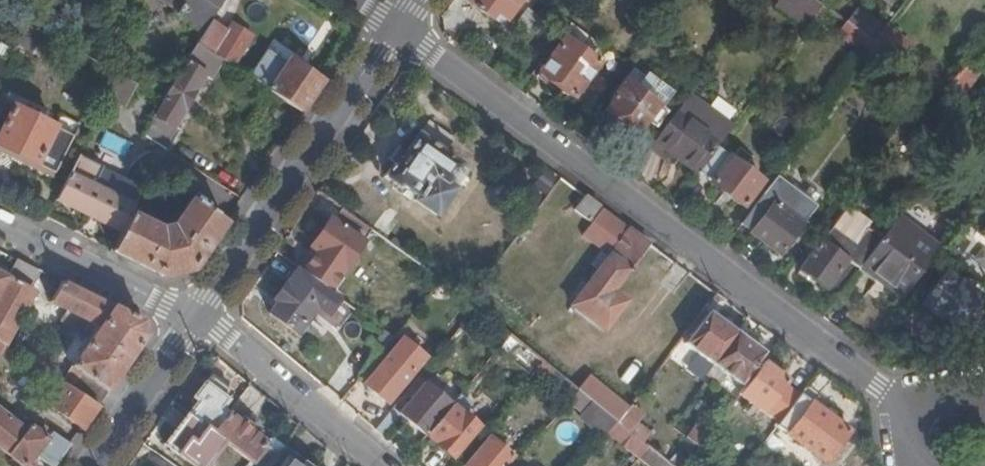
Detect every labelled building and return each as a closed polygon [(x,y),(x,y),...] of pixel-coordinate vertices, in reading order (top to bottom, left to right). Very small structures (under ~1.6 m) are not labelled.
[(224,0),(162,0),(178,11),(182,13),(186,8),(194,20),(205,32),(211,22),(224,0)] [(466,2),(489,19),(494,13),(506,22),(521,0),(467,0),(466,2)] [(814,17),(822,6),(815,0),(792,0),(814,17)] [(43,15),(32,8),(24,20),(29,24),(35,27),(43,15)] [(178,17),(205,32),(194,20),(186,8),(182,13),(178,17)] [(197,45),(221,61),(233,69),(253,38),(234,25),(228,32),(211,22),(205,32),(197,45)] [(29,24),(17,48),(32,55),(44,32),(35,27),(29,24)] [(838,35),(867,56),(875,45),(874,44),(846,24),(838,35)] [(598,45),(573,27),(565,38),(589,57),(598,45)] [(891,56),(896,60),(908,45),(885,28),(874,44),(875,45),(891,56)] [(573,98),(598,63),(589,57),(565,38),(539,73),(560,88),(573,98)] [(97,63),(105,49),(98,45),(90,58),(97,63)] [(145,138),(162,149),(205,76),(210,80),(221,61),(197,45),(163,100),(145,138)] [(867,56),(864,60),(879,72),(891,56),(875,45),(867,56)] [(270,92),(302,112),(322,83),(289,61),(270,92)] [(964,64),(942,95),(956,105),(979,75),(964,64)] [(645,81),(643,80),(632,72),(612,98),(614,99),(604,113),(607,115),(605,118),(618,128),(620,125),(636,136),(651,116),(657,107),(638,92),(645,81)] [(539,73),(536,78),(557,93),(560,88),(539,73)] [(648,75),(643,80),(645,81),(638,92),(657,107),(651,116),(655,120),(651,125),(655,128),(666,113),(662,110),(674,94),(648,75)] [(125,108),(137,85),(121,76),(108,99),(125,108)] [(732,127),(689,94),(653,142),(696,174),(732,127)] [(74,137),(13,108),(0,135),(0,148),(18,157),(14,165),(49,184),(54,175),(55,175),(74,137)] [(444,154),(453,140),(427,122),(399,161),(396,160),(385,176),(400,187),(400,186),(417,198),(415,201),(437,217),(455,189),(446,183),(459,165),(444,154)] [(742,208),(761,182),(745,169),(752,159),(740,149),(732,159),(717,149),(699,173),(711,183),(709,184),(742,208)] [(55,201),(122,233),(130,216),(135,206),(93,186),(102,168),(77,155),(55,201)] [(776,178),(741,226),(780,254),(797,232),(801,235),(806,229),(801,226),(815,207),(776,178)] [(600,208),(584,197),(572,213),(587,225),(600,208)] [(193,270),(226,222),(192,200),(174,228),(160,231),(130,216),(122,233),(113,251),(164,277),(193,270)] [(800,270),(837,298),(861,266),(881,239),(867,229),(871,224),(848,206),(800,270)] [(371,230),(341,209),(333,222),(329,220),(310,248),(343,271),(371,230)] [(589,226),(581,236),(608,257),(571,306),(604,331),(627,301),(614,291),(629,270),(648,244),(602,210),(589,226)] [(881,239),(861,266),(899,294),(934,246),(896,219),(881,239)] [(976,233),(984,240),(984,220),(976,233)] [(660,253),(648,244),(629,270),(641,279),(660,253)] [(28,290),(38,271),(16,260),(6,278),(28,290)] [(295,335),(327,290),(297,268),(273,301),(277,305),(269,316),(295,335)] [(956,327),(977,297),(945,273),(921,305),(939,318),(941,316),(956,327)] [(28,290),(6,278),(0,290),(0,345),(3,347),(32,293),(28,290)] [(141,323),(61,282),(49,303),(98,327),(70,368),(99,387),(88,401),(97,407),(145,337),(141,323)] [(712,365),(735,334),(713,318),(725,301),(716,294),(703,311),(708,315),(685,345),(712,365)] [(763,354),(735,334),(712,365),(713,366),(739,385),(763,354)] [(501,347),(534,374),(543,363),(509,336),(501,347)] [(387,405),(422,362),(399,343),(364,385),(387,405)] [(35,367),(55,381),(63,369),(44,356),(39,363),(35,361),(32,365),(35,367)] [(553,389),(562,379),(543,363),(534,374),(553,389)] [(787,382),(762,364),(738,396),(762,414),(787,382)] [(48,390),(55,381),(35,367),(33,372),(37,376),(34,381),(48,390)] [(63,386),(75,393),(80,384),(68,377),(63,386)] [(426,386),(438,395),(445,387),(434,378),(426,386)] [(198,402),(188,414),(213,432),(227,414),(219,408),(225,400),(204,383),(193,398),(198,402)] [(404,418),(426,436),(451,406),(438,395),(426,386),(425,385),(399,414),(392,409),(374,430),(386,440),(404,418)] [(97,407),(88,401),(75,393),(63,386),(60,389),(49,406),(82,430),(97,407)] [(581,413),(577,419),(603,441),(607,435),(617,424),(577,391),(568,402),(581,413)] [(849,431),(801,396),(777,428),(803,447),(799,451),(803,454),(807,450),(825,464),(849,431)] [(451,406),(426,436),(452,458),(478,428),(463,416),(469,407),(458,398),(451,406)] [(631,406),(617,424),(628,433),(636,423),(642,415),(631,406)] [(70,446),(52,433),(48,439),(31,426),(26,432),(0,412),(0,448),(13,459),(23,465),(28,465),(35,457),(47,465),(56,465),(70,446)] [(188,414),(165,445),(194,465),(206,465),(224,441),(213,432),(188,414)] [(213,432),(224,441),(252,462),(266,444),(248,430),(252,425),(243,418),(239,423),(227,414),(213,432)] [(267,444),(280,454),(286,447),(300,426),(287,416),(267,444)] [(636,423),(628,433),(642,444),(649,435),(636,423)] [(617,424),(607,435),(637,461),(642,455),(647,449),(642,444),(628,433),(617,424)] [(347,465),(300,426),(286,447),(311,465),(347,465)] [(695,427),(685,439),(698,449),(707,436),(695,427)] [(642,444),(647,449),(651,451),(669,465),(685,465),(686,465),(649,435),(642,444)] [(513,457),(490,438),(467,465),(505,465),(513,457)] [(280,454),(267,444),(266,444),(252,462),(249,465),(272,465),(280,454)] [(286,447),(280,454),(272,465),(311,465),(286,447)] [(647,449),(642,455),(645,458),(651,451),(647,449)] [(651,451),(645,458),(643,460),(650,465),(669,465),(651,451)]
